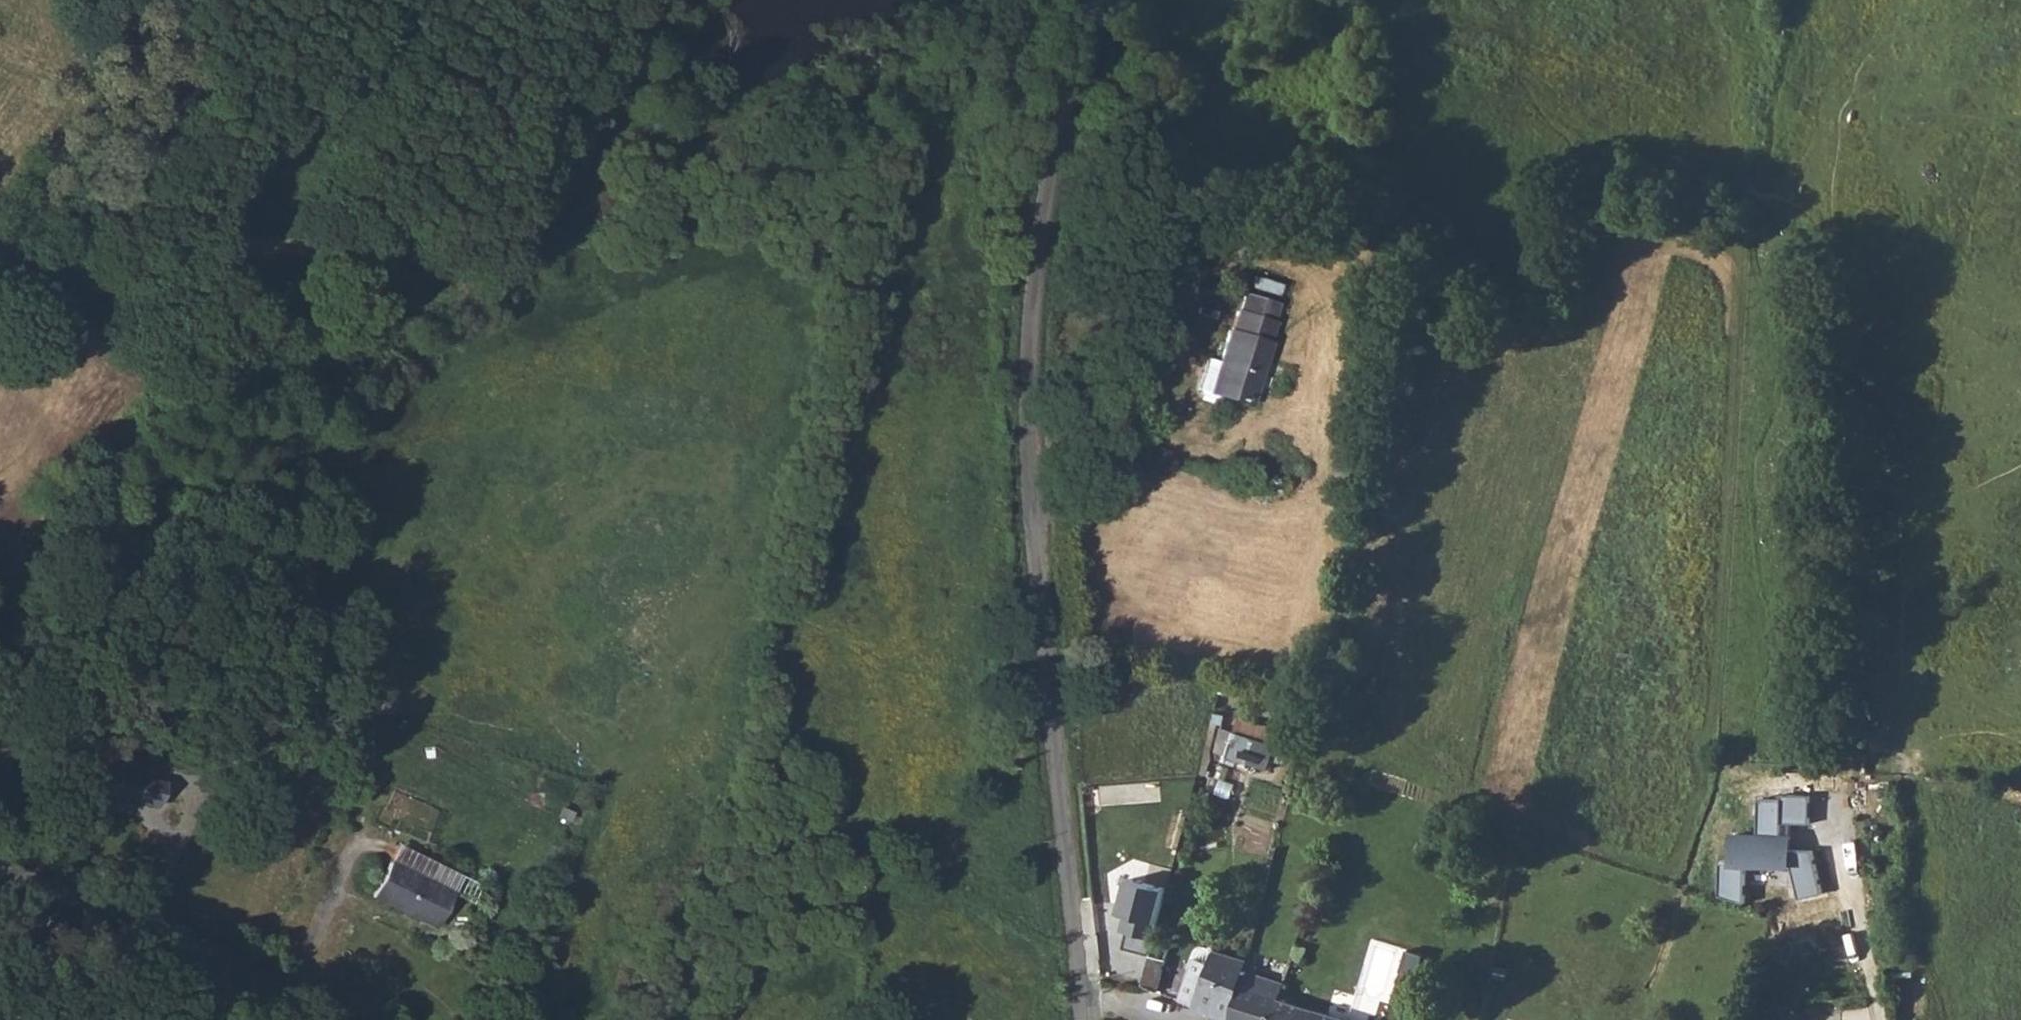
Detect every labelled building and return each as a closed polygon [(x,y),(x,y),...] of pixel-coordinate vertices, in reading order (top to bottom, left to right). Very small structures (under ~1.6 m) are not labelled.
[(1229,365),(1219,396),(1253,406),(1273,343),(1269,342),(1276,323),(1245,313),(1239,332),(1234,330),(1223,363),(1229,365)] [(1232,752),(1277,763),(1283,739),(1238,728),(1232,752)] [(157,807),(162,783),(117,774),(112,798),(157,807)] [(1715,899),(1744,900),(1745,864),(1790,866),(1804,906),(1828,898),(1812,851),(1791,850),(1792,823),(1808,824),(1808,798),(1759,797),(1758,830),(1732,829),(1731,856),(1716,855),(1715,899)] [(389,862),(371,897),(421,922),(424,917),(438,924),(453,894),(389,862)] [(1126,929),(1148,936),(1152,920),(1158,920),(1165,890),(1136,878),(1124,911),(1126,929)] [(1431,952),(1415,948),(1408,972),(1424,977),(1431,952)] [(1146,988),(1162,992),(1170,959),(1154,955),(1146,988)] [(1250,969),(1252,965),(1219,955),(1215,967),(1200,962),(1186,1001),(1201,1008),(1232,1019),(1233,1019),(1250,969)] [(1317,1007),(1297,1000),(1287,996),(1292,984),(1250,969),(1233,1019),(1351,1019),(1317,1007)] [(1424,977),(1408,972),(1401,997),(1417,1001),(1424,977)]
